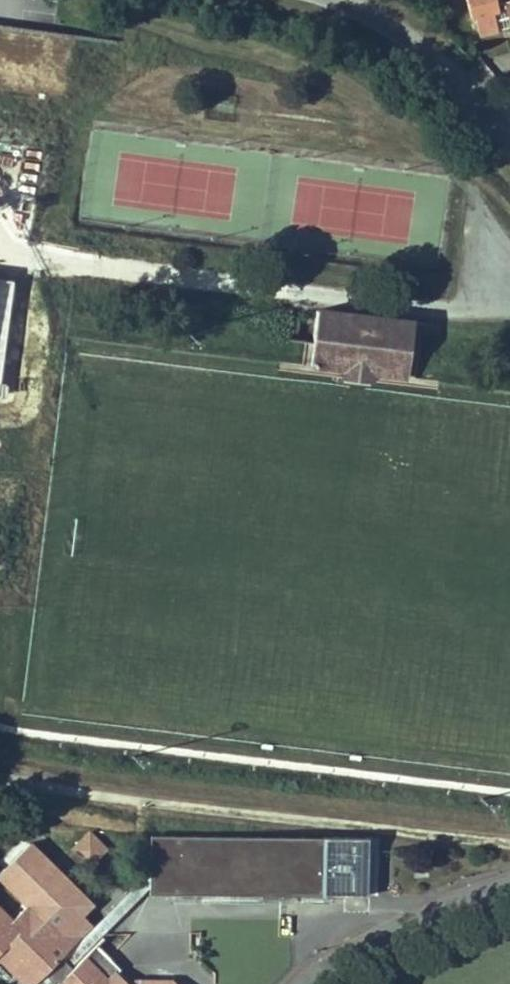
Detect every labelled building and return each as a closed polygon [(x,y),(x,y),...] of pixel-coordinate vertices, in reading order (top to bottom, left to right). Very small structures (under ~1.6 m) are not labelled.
[(496,3),(495,0),(467,0),(471,17),(475,17),(480,35),(497,31),(497,30),(509,27),(509,0),(507,0),(496,3)] [(317,311),(311,365),(345,369),(351,370),(353,353),(363,355),(362,371),(372,373),(407,377),(413,322),(378,318),(377,325),(352,322),(353,315),(317,311)] [(377,325),(378,318),(353,315),(352,322),(377,325)] [(363,355),(353,353),(351,370),(345,369),(344,378),(371,381),(372,373),(362,371),(363,355)] [(108,848),(89,829),(70,849),(79,849),(88,858),(89,867),(108,848)] [(171,894),(172,834),(150,834),(149,894),(171,894)] [(361,896),(361,837),(172,834),(171,894),(361,896)] [(54,964),(61,957),(72,946),(92,924),(82,915),(92,905),(29,843),(0,872),(0,876),(28,904),(12,921),(0,910),(0,983),(129,983),(116,971),(106,980),(84,958),(73,968),(66,976),(54,964)] [(73,968),(61,957),(54,964),(66,976),(73,968)]
